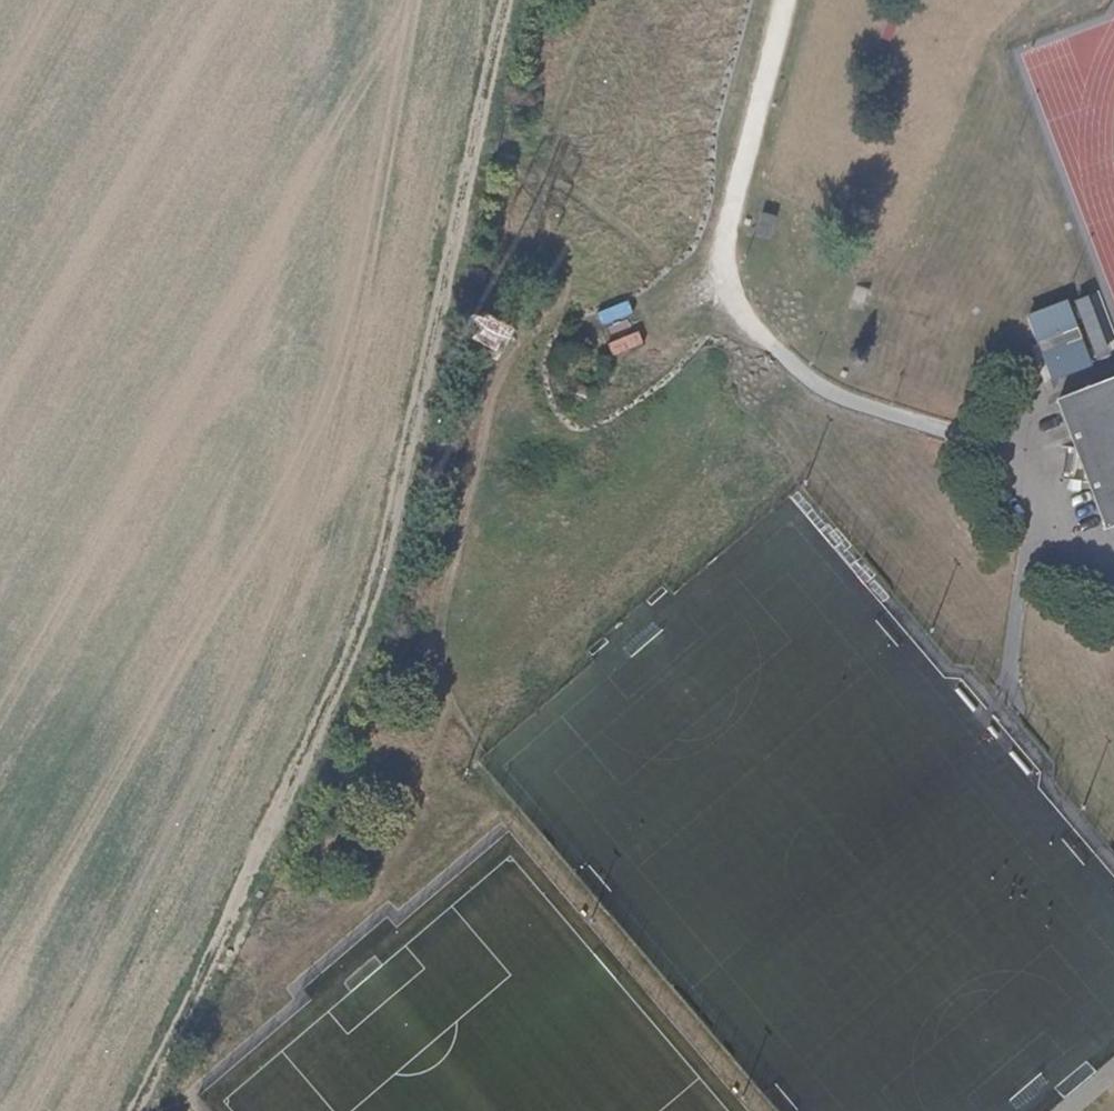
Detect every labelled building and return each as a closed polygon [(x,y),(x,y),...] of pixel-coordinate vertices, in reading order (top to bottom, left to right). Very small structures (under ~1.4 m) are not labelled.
[(1085,295),(1074,300),(1098,360),(1109,356),(1085,295)] [(1053,307),(1014,322),(1038,382),(1077,367),(1053,307)] [(1095,384),(1113,434),(1113,377),(1095,384)] [(1095,384),(1045,403),(1059,438),(1076,484),(1095,532),(1113,524),(1113,434),(1095,384)] [(1105,552),(1113,576),(1113,548),(1105,552)]
